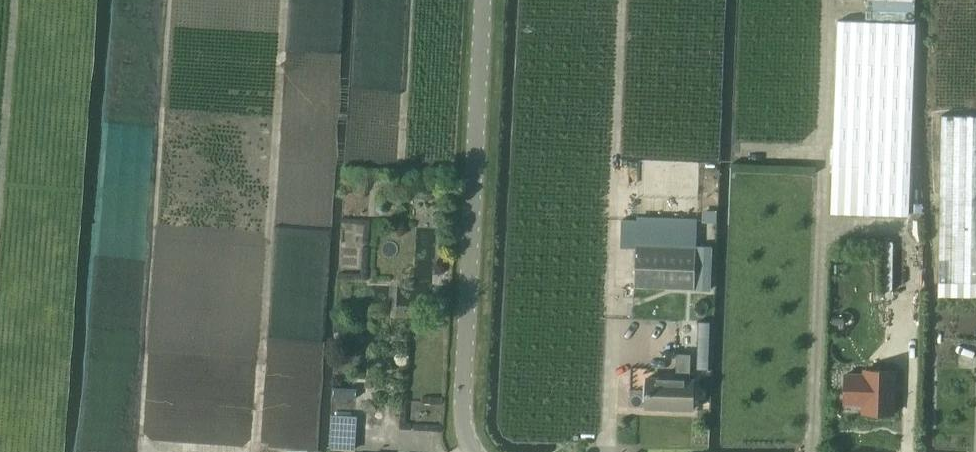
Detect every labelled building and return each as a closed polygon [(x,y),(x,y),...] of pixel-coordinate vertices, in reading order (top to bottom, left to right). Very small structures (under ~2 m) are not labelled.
[(915,23),(837,21),(832,167),(857,168),(856,213),(908,215),(915,23)] [(975,199),(975,115),(940,115),(938,199),(975,199)] [(829,212),(856,213),(857,168),(832,167),(829,212)] [(938,199),(937,295),(975,296),(975,199),(938,199)] [(634,286),(657,287),(694,288),(696,248),(636,246),(634,286)] [(697,247),(695,291),(710,292),(712,247),(697,247)] [(698,321),(696,369),(708,369),(710,321),(698,321)] [(690,378),(691,353),(676,353),(675,378),(647,377),(646,407),(692,409),(693,379),(690,378)] [(894,370),(864,370),(864,375),(845,375),(845,395),(864,395),(864,412),(894,412),(894,370)] [(333,449),(353,449),(354,416),(334,416),(333,449)]
